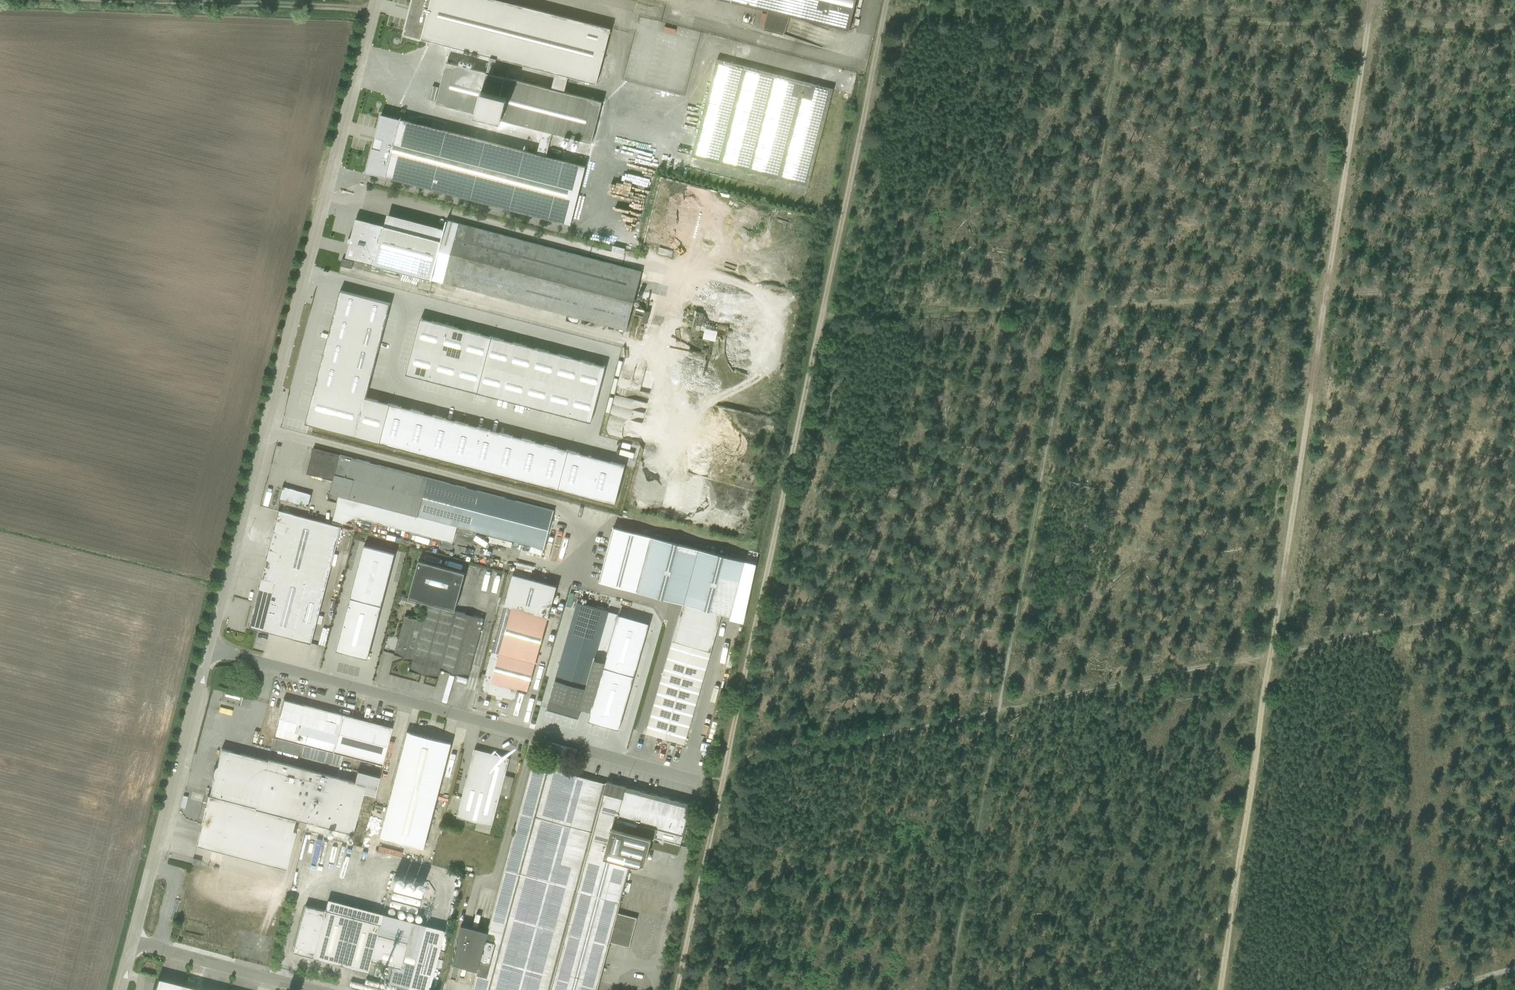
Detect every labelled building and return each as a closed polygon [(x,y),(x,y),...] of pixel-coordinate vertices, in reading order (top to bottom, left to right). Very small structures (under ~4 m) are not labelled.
[(591,143),(602,102),(564,92),(568,76),(597,83),(610,28),(501,0),(411,0),(403,34),(491,56),(487,72),(447,62),(436,103),(543,130),(537,153),(382,114),(377,134),(375,134),(373,136),(372,140),(373,142),(375,143),(367,172),(570,223),(585,166),(546,156),(552,132),(591,143)] [(767,11),(763,30),(784,35),(789,16),(849,31),(856,0),(722,0),(767,11)] [(655,44),(673,48),(675,38),(657,33),(655,44)] [(691,159),(807,187),(832,89),(715,60),(691,159)] [(441,240),(384,225),(375,264),(626,330),(641,271),(446,220),(441,240)] [(342,258),(341,265),(351,268),(353,261),(342,258)] [(624,464),(390,403),(364,397),(388,302),(341,291),(307,423),(614,504),(624,464)] [(423,318),(408,373),(589,422),(604,367),(423,318)] [(713,340),(716,330),(703,326),(700,337),(713,340)] [(313,447),(307,473),(333,481),(328,500),(338,502),(332,521),(342,524),(355,517),(453,542),(457,526),(544,549),(553,510),(313,447)] [(308,506),(311,494),(282,486),(279,499),(308,506)] [(342,527),(278,510),(247,627),(311,644),(317,622),(321,623),(323,615),(319,614),(342,527)] [(721,614),(731,616),(745,561),(613,527),(600,582),(684,604),(646,733),(684,744),(721,614)] [(465,572),(419,560),(409,598),(455,610),(465,572)] [(557,586),(513,574),(498,627),(495,626),(492,636),(497,637),(481,690),(497,694),(496,696),(497,698),(501,699),(503,698),(503,696),(512,699),(515,697),(517,690),(527,693),(545,629),(549,630),(553,616),(549,615),(557,586)] [(380,584),(378,591),(375,590),(365,629),(380,633),(390,594),(387,593),(389,586),(380,584)] [(455,610),(409,598),(404,596),(402,604),(426,610),(423,620),(405,615),(394,654),(404,656),(404,659),(412,661),(409,670),(438,678),(441,669),(468,677),(484,618),(455,610)] [(577,602),(547,709),(578,718),(582,704),(591,707),(618,615),(609,612),(609,611),(577,602)] [(392,727),(283,699),(270,748),(357,770),(360,759),(382,765),(392,727)] [(452,743),(406,731),(379,836),(424,848),(452,743)] [(267,760),(221,749),(196,845),(285,868),(295,831),(292,831),(294,819),(352,833),(362,793),(374,796),(378,777),(356,772),(354,782),(267,759),(267,760)] [(475,830),(490,833),(500,794),(509,796),(513,777),(505,775),(509,758),(474,749),(457,817),(477,822),(475,830)] [(681,846),(690,806),(651,796),(625,789),(623,798),(604,793),(606,784),(533,764),(487,932),(461,926),(451,964),(477,971),(472,989),(597,989),(610,941),(629,947),(637,918),(617,913),(630,864),(638,865),(645,863),(652,838),(681,846)] [(421,896),(423,882),(392,878),(390,891),(421,896)] [(305,905),(293,951),(366,972),(370,960),(400,968),(412,922),(327,899),(324,910),(323,910),(305,905)] [(157,977),(154,989),(205,989),(157,977)]
